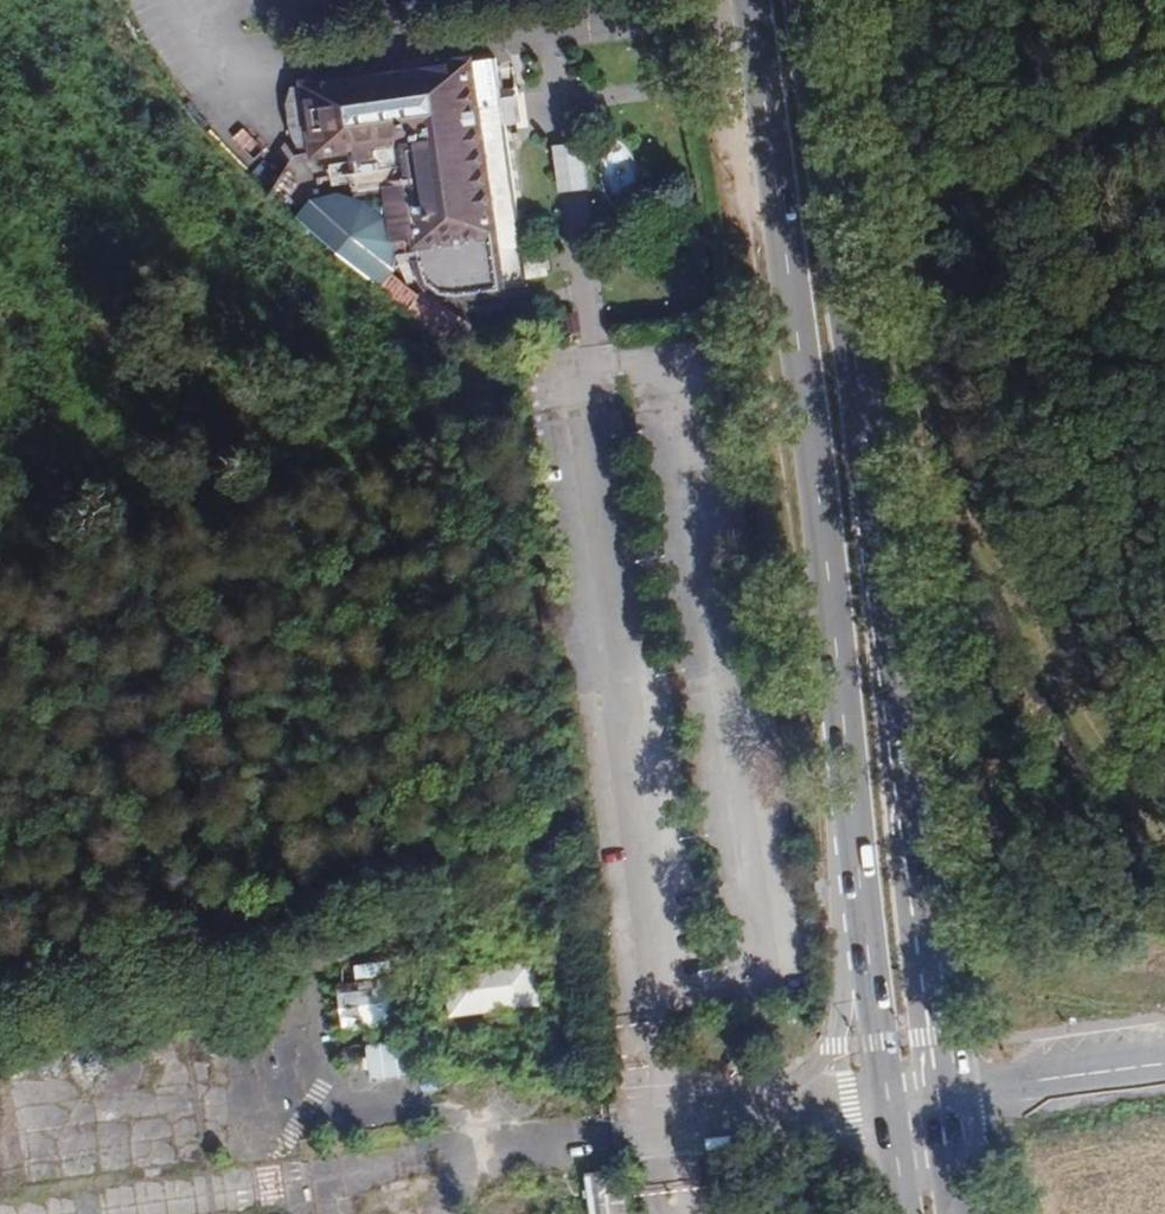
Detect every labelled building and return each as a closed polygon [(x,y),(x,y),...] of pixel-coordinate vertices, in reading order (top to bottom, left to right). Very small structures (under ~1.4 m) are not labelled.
[(497,250),(523,247),(497,57),(306,84),(316,153),(331,151),(335,183),(355,180),(357,194),(386,190),(393,239),(417,235),(422,267),(427,282),(442,294),(461,295),(502,289),(497,250)] [(242,123),(231,132),(248,153),(259,144),(242,123)] [(286,167),(272,177),(275,181),(299,164),(279,137),(269,144),(286,167)] [(563,191),(592,186),(585,138),(556,142),(563,191)] [(547,254),(524,257),(527,276),(550,273),(547,254)] [(533,958),(445,970),(451,1016),(539,1004),(533,958)] [(344,985),(393,978),(391,962),(342,969),(344,985)] [(344,985),(339,985),(346,1029),(402,1021),(396,978),(393,978),(344,985)] [(409,1039),(368,1045),(369,1057),(371,1070),(373,1081),(414,1075),(409,1039)] [(364,1071),(371,1070),(369,1057),(362,1058),(364,1071)] [(594,1213),(627,1213),(621,1172),(589,1176),(594,1213)]
